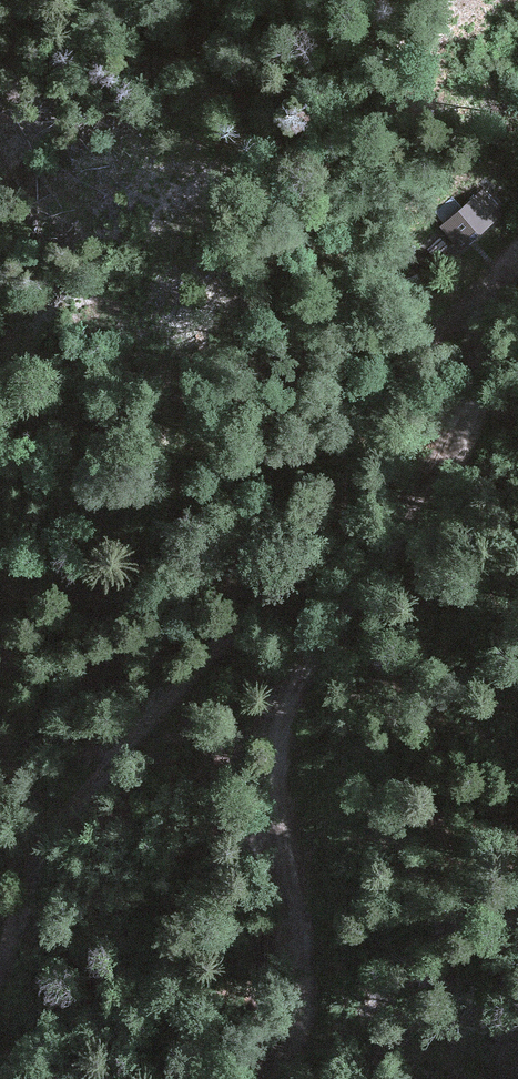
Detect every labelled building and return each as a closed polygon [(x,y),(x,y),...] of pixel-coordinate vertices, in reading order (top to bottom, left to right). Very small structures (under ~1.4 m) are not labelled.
[(434,219),(456,247),(503,211),(481,183),(434,219)]
